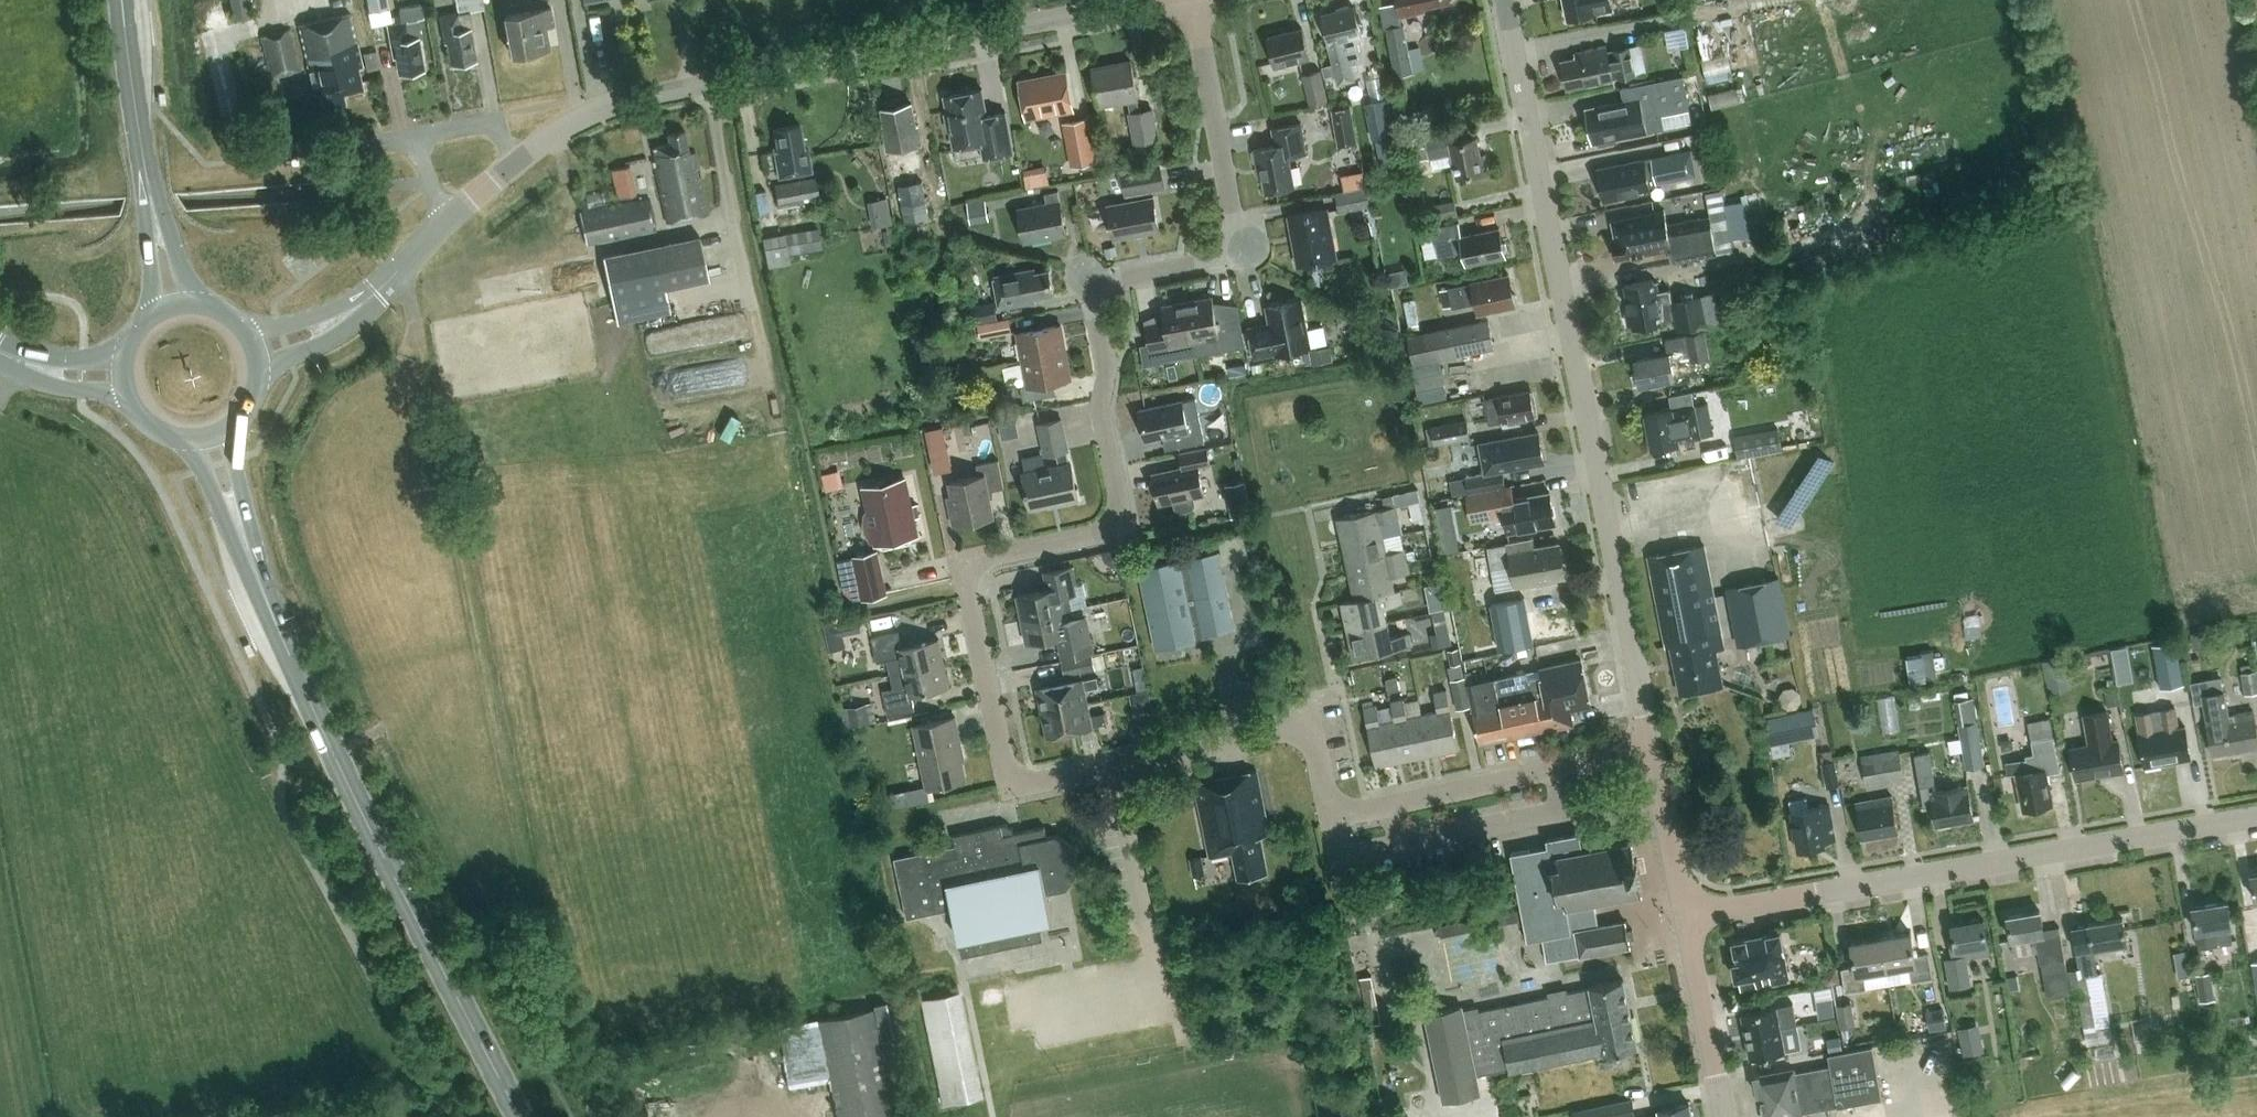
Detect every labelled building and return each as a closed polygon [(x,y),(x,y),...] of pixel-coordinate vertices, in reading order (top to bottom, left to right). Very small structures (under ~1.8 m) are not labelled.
[(233,16),(251,13),(249,0),(231,0),(233,16)] [(370,9),(389,5),(388,0),(368,0),(370,9)] [(1450,1),(1451,0),(1398,0),(1402,15),(1425,11),(1426,6),(1450,2),(1450,1)] [(1569,21),(1614,11),(1611,0),(1564,0),(1569,21)] [(387,17),(389,25),(393,53),(396,53),(399,72),(424,68),(418,37),(418,21),(407,23),(406,19),(423,16),(421,3),(399,7),(401,15),(387,17)] [(1330,45),(1332,54),(1324,56),(1326,64),(1323,65),(1325,76),(1337,73),(1340,83),(1356,79),(1352,65),(1364,62),(1357,37),(1362,35),(1354,7),(1350,8),(1348,5),(1340,7),(1339,11),(1323,15),(1331,44),(1330,45)] [(546,26),(554,24),(551,7),(505,15),(512,54),(550,47),(546,26)] [(357,67),(362,66),(349,12),(298,25),(315,92),(320,91),(324,107),(345,102),(342,93),(362,88),(357,67)] [(475,59),(470,28),(474,28),(471,13),(458,15),(457,13),(441,15),(445,43),(448,42),(451,63),(475,59)] [(1405,24),(1386,27),(1395,76),(1414,72),(1405,24)] [(300,71),(290,28),(261,34),(271,78),(300,71)] [(1276,64),(1310,56),(1303,29),(1269,37),(1276,64)] [(1564,83),(1567,86),(1568,88),(1636,76),(1635,74),(1647,72),(1642,44),(1609,50),(1608,46),(1576,52),(1577,58),(1563,60),(1565,74),(1563,77),(1564,83)] [(1136,141),(1158,137),(1153,110),(1140,112),(1138,97),(1131,62),(1094,69),(1101,104),(1129,99),(1132,114),(1131,114),(1136,141)] [(1328,100),(1321,69),(1303,73),(1310,104),(1328,100)] [(1027,118),(1074,109),(1067,73),(1025,81),(1028,98),(1024,99),(1027,118)] [(1625,101),(1592,107),(1588,112),(1594,141),(1599,140),(1599,142),(1618,138),(1618,137),(1649,131),(1649,130),(1665,127),(1663,114),(1690,109),(1684,76),(1622,87),(1625,101)] [(1720,102),(1746,100),(1745,87),(1719,89),(1720,102)] [(985,157),(1014,152),(1006,112),(988,115),(983,89),(946,96),(955,147),(982,142),(985,157)] [(1366,103),(1373,138),(1393,134),(1386,99),(1366,103)] [(882,109),(889,148),(892,164),(902,163),(899,146),(922,142),(918,122),(916,123),(912,103),(882,109)] [(1332,108),(1339,145),(1358,142),(1352,105),(1332,108)] [(1090,116),(1063,122),(1071,165),(1098,159),(1090,116)] [(1289,155),(1307,152),(1301,122),(1273,128),(1276,145),(1255,149),(1258,163),(1261,163),(1266,191),(1295,186),(1289,155)] [(781,177),(812,172),(808,148),(804,149),(800,124),(776,128),(779,146),(776,148),(781,177)] [(669,223),(707,213),(695,152),(689,152),(685,132),(670,135),(671,143),(655,148),(669,223)] [(1428,137),(1429,144),(1419,146),(1421,158),(1433,156),(1434,166),(1455,163),(1458,176),(1485,170),(1478,137),(1453,142),(1452,133),(1428,137)] [(1403,147),(1390,148),(1392,171),(1405,170),(1403,147)] [(1651,183),(1697,174),(1692,149),(1647,158),(1647,157),(1599,167),(1605,201),(1653,191),(1651,183)] [(1032,164),(1033,183),(1059,182),(1057,163),(1032,164)] [(1121,171),(1125,196),(1166,188),(1161,163),(1121,171)] [(778,208),(804,204),(803,200),(821,197),(817,177),(774,184),(778,208)] [(630,180),(614,184),(617,198),(633,194),(630,180)] [(930,216),(922,180),(898,185),(905,221),(930,216)] [(1367,186),(1336,192),(1340,211),(1370,205),(1367,186)] [(1067,233),(1059,190),(1045,192),(1047,202),(1019,208),(1025,241),(1067,233)] [(882,223),(900,219),(893,193),(876,198),(882,223)] [(587,245),(656,230),(649,196),(579,211),(587,245)] [(1108,204),(1115,238),(1160,229),(1154,196),(1108,204)] [(971,222),(990,219),(986,199),(968,202),(971,222)] [(1454,201),(1428,206),(1431,221),(1457,215),(1454,201)] [(1299,264),(1336,257),(1327,207),(1290,214),(1299,264)] [(1675,261),(1718,253),(1726,252),(1721,222),(1713,224),(1711,216),(1669,224),(1667,210),(1614,220),(1617,236),(1612,237),(1616,258),(1673,247),(1675,261)] [(1435,226),(1435,227),(1419,230),(1424,256),(1465,249),(1468,262),(1506,255),(1501,228),(1464,234),(1461,221),(1435,226)] [(821,247),(818,227),(762,236),(767,267),(790,264),(789,252),(821,247)] [(713,233),(615,249),(627,320),(680,311),(676,284),(720,277),(713,233)] [(1035,296),(1054,293),(1049,270),(1036,272),(1035,268),(995,276),(1001,307),(1036,301),(1035,296)] [(1473,281),(1474,284),(1441,290),(1444,309),(1454,307),(1454,309),(1478,305),(1479,311),(1517,304),(1519,300),(1517,295),(1515,293),(1511,274),(1473,281)] [(1717,292),(1706,294),(1675,300),(1672,287),(1661,290),(1659,280),(1656,281),(1655,277),(1626,283),(1631,309),(1626,310),(1629,325),(1633,324),(1634,327),(1664,321),(1663,314),(1676,311),(1680,330),(1723,321),(1717,292)] [(1188,301),(1195,340),(1220,336),(1219,328),(1229,326),(1225,306),(1215,307),(1213,296),(1188,301)] [(976,322),(998,318),(995,300),(972,304),(976,322)] [(1310,346),(1301,300),(1268,306),(1272,323),(1250,328),(1256,355),(1277,350),(1277,352),(1310,346)] [(1172,345),(1195,340),(1188,301),(1163,305),(1165,317),(1146,320),(1150,343),(1142,345),(1146,362),(1174,357),(1172,345)] [(981,337),(1012,331),(1010,317),(979,323),(981,337)] [(1411,334),(1417,361),(1495,346),(1489,319),(1411,334)] [(1019,332),(1024,359),(1067,351),(1062,324),(1019,332)] [(1320,325),(1321,341),(1333,340),(1332,324),(1320,325)] [(1398,330),(1378,325),(1374,340),(1395,345),(1398,330)] [(1705,331),(1687,335),(1663,339),(1666,353),(1635,359),(1640,384),(1675,377),(1672,364),(1710,356),(1705,331)] [(1309,349),(1312,362),(1334,359),(1331,346),(1309,349)] [(1071,377),(1067,351),(1024,359),(1029,385),(1022,387),(1024,400),(1040,397),(1037,384),(1071,377)] [(1254,373),(1264,372),(1263,361),(1252,363),(1254,373)] [(1521,416),(1534,414),(1530,390),(1501,395),(1501,396),(1486,399),(1490,422),(1505,420),(1505,424),(1522,421),(1521,416)] [(1693,391),(1692,391),(1670,395),(1672,408),(1647,413),(1653,446),(1680,441),(1679,440),(1702,436),(1693,391)] [(1196,398),(1183,400),(1140,409),(1146,439),(1177,433),(1179,446),(1206,440),(1196,398)] [(947,402),(933,405),(936,419),(950,416),(947,402)] [(1058,503),(1079,498),(1062,418),(1040,423),(1046,453),(1057,451),(1060,464),(1024,472),(1031,507),(1058,501),(1058,503)] [(1431,426),(1435,445),(1471,437),(1467,418),(1431,426)] [(936,425),(942,469),(961,466),(955,422),(936,425)] [(1000,425),(1004,441),(1017,438),(1013,422),(1000,425)] [(1779,426),(1734,435),(1739,458),(1783,449),(1779,426)] [(1467,491),(1506,485),(1503,469),(1545,462),(1540,432),(1481,443),(1486,472),(1465,475),(1467,491)] [(1160,502),(1174,499),(1175,507),(1180,510),(1193,508),(1196,503),(1194,494),(1205,492),(1199,465),(1211,462),(1208,447),(1181,453),(1184,468),(1154,474),(1160,502)] [(1782,513),(1853,478),(1841,455),(1770,490),(1782,513)] [(990,490),(1005,487),(1000,459),(977,463),(980,474),(950,480),(953,494),(948,495),(954,524),(995,516),(990,490)] [(873,542),(883,540),(917,532),(906,479),(865,487),(869,509),(865,511),(864,513),(863,524),(865,530),(869,539),(872,541),(873,542)] [(1497,520),(1507,519),(1509,531),(1556,524),(1551,492),(1516,498),(1513,484),(1506,485),(1467,491),(1472,520),(1497,516),(1497,520)] [(1225,497),(1228,513),(1228,516),(1249,512),(1245,494),(1225,497)] [(1430,500),(1433,517),(1456,513),(1454,496),(1430,500)] [(1343,539),(1383,530),(1381,521),(1399,517),(1397,505),(1338,517),(1343,539)] [(1383,530),(1343,539),(1347,560),(1387,552),(1383,530)] [(1560,542),(1527,547),(1525,539),(1489,545),(1497,588),(1517,584),(1517,585),(1566,576),(1560,542)] [(1718,651),(1725,650),(1706,545),(1650,555),(1666,646),(1673,645),(1682,690),(1724,682),(1718,651)] [(1347,560),(1355,599),(1396,591),(1395,590),(1392,575),(1411,571),(1406,548),(1387,552),(1347,560)] [(853,600),(888,592),(879,549),(838,558),(845,590),(852,596),(853,600)] [(1197,634),(1235,626),(1219,551),(1141,568),(1158,646),(1198,638),(1197,634)] [(1019,594),(1024,618),(1065,609),(1072,608),(1070,598),(1079,597),(1072,565),(1046,570),(1050,587),(1019,594)] [(1726,586),(1738,644),(1792,633),(1780,575),(1726,586)] [(1355,599),(1342,601),(1348,629),(1388,621),(1385,606),(1403,602),(1401,589),(1395,590),(1396,591),(1355,599)] [(1534,641),(1525,596),(1491,603),(1499,648),(1534,641)] [(1062,658),(1095,652),(1088,616),(1067,620),(1065,609),(1024,618),(1029,642),(1057,636),(1062,658)] [(841,620),(824,624),(829,642),(845,638),(841,620)] [(1388,621),(1348,629),(1354,657),(1412,645),(1410,632),(1391,635),(1388,621)] [(2215,627),(2190,632),(2193,645),(2218,640),(2215,627)] [(888,659),(891,673),(944,662),(939,638),(903,646),(899,630),(872,636),(878,662),(888,659)] [(2175,640),(2154,644),(2162,687),(2184,683),(2175,640)] [(1449,649),(1452,664),(1462,662),(1459,647),(1449,649)] [(1062,661),(1065,674),(1096,667),(1093,654),(1062,661)] [(1572,707),(1590,703),(1581,659),(1468,683),(1474,709),(1473,709),(1480,742),(1575,722),(1572,707)] [(2049,681),(2069,677),(2065,659),(2045,663),(2049,681)] [(944,662),(891,673),(894,687),(884,689),(889,715),(916,709),(912,694),(949,686),(944,662)] [(2241,672),(2246,693),(2256,691),(2256,669),(2241,672)] [(2225,689),(2222,674),(2191,680),(2194,701),(2204,699),(2208,724),(2213,753),(2256,746),(2256,725),(2254,709),(2232,712),(2232,713),(2229,714),(2225,689)] [(1039,687),(1044,711),(1087,702),(1085,689),(1100,686),(1098,675),(1082,679),(1082,678),(1039,687)] [(1451,679),(1458,709),(1472,705),(1465,676),(1451,679)] [(1793,687),(1785,688),(1780,696),(1781,705),(1788,708),(1797,707),(1802,701),(1801,692),(1793,687)] [(1423,713),(1432,753),(1460,748),(1447,689),(1435,691),(1439,710),(1423,713)] [(1954,700),(1967,766),(1990,762),(1985,734),(1981,734),(1974,696),(1954,700)] [(1392,701),(1396,719),(1404,759),(1432,753),(1423,713),(1408,716),(1404,698),(1392,701)] [(877,719),(873,701),(842,708),(846,725),(877,719)] [(1087,702),(1044,711),(1049,735),(1092,726),(1092,725),(1108,722),(1106,712),(1090,715),(1087,702)] [(1404,759),(1396,719),(1381,722),(1377,704),(1364,706),(1377,765),(1404,759)] [(2113,739),(2110,720),(2108,707),(2085,711),(2090,742),(2071,745),(2076,776),(2123,768),(2118,738),(2113,739)] [(2162,761),(2191,756),(2185,725),(2179,726),(2175,707),(2159,710),(2162,729),(2157,730),(2153,711),(2136,714),(2140,733),(2139,734),(2145,766),(2162,763),(2162,761)] [(1814,708),(1765,717),(1770,743),(1819,734),(1814,708)] [(927,787),(967,778),(960,750),(963,749),(956,716),(914,724),(927,787)] [(2049,771),(2061,769),(2051,716),(2028,721),(2035,752),(2027,754),(2028,758),(2024,758),(2027,770),(2016,772),(2019,789),(2022,789),(2026,809),(2052,804),(2048,783),(2051,782),(2049,771)] [(1899,748),(1862,755),(1867,782),(1904,776),(1899,748)] [(1840,783),(1835,759),(1822,761),(1827,786),(1840,783)] [(1262,836),(1271,834),(1257,769),(1195,782),(1211,856),(1234,852),(1239,880),(1269,874),(1262,836)] [(1936,824),(1975,818),(1970,784),(1931,791),(1936,824)] [(1862,837),(1900,831),(1894,795),(1856,801),(1862,837)] [(1826,844),(1825,839),(1836,838),(1831,805),(1793,810),(1798,848),(1826,844)] [(1002,823),(954,833),(956,844),(895,856),(908,917),(953,907),(963,955),(1044,938),(1040,921),(1053,918),(1047,891),(1068,887),(1080,868),(1076,846),(1057,834),(1048,836),(1045,825),(1014,832),(1013,827),(1006,823),(1002,824),(1002,823)] [(1529,939),(1543,937),(1548,959),(1581,953),(1630,944),(1629,936),(1634,935),(1633,928),(1628,929),(1626,920),(1600,925),(1595,900),(1642,891),(1638,871),(1640,871),(1638,859),(1636,860),(1633,841),(1583,850),(1580,833),(1547,839),(1548,846),(1512,853),(1529,939)] [(1190,857),(1194,875),(1206,873),(1202,855),(1190,857)] [(2201,946),(2232,941),(2230,924),(2232,924),(2228,901),(2194,907),(2197,930),(2199,929),(2201,946)] [(2009,916),(2013,938),(2016,953),(2039,949),(2041,962),(2066,958),(2060,927),(2044,930),(2041,910),(2009,916)] [(1446,923),(1448,933),(1493,923),(1491,913),(1446,923)] [(2089,923),(2090,925),(2074,927),(2080,966),(2069,968),(2073,997),(2079,996),(2086,1043),(2114,1039),(2111,1023),(2102,971),(2098,972),(2094,945),(2126,940),(2123,918),(2089,923)] [(1953,925),(1954,932),(1950,933),(1953,955),(1945,957),(1950,988),(1971,984),(1967,957),(1990,953),(1984,920),(1953,925)] [(1743,987),(1790,979),(1781,932),(1766,935),(1766,933),(1749,937),(1749,938),(1735,941),(1739,962),(1735,963),(1737,977),(1741,976),(1743,987)] [(1881,937),(1889,982),(1912,978),(1912,979),(1932,975),(1928,954),(1916,957),(1911,932),(1881,937)] [(1866,986),(1889,982),(1881,937),(1852,942),(1856,966),(1843,968),(1847,990),(1866,986)] [(1838,968),(1829,970),(1824,977),(1826,985),(1840,982),(1838,968)] [(2213,974),(2197,977),(2200,1001),(2217,999),(2213,974)] [(1604,1052),(1637,1045),(1623,979),(1567,991),(1567,988),(1550,991),(1551,995),(1479,1010),(1478,1007),(1465,1009),(1464,1005),(1426,1013),(1445,1101),(1481,1093),(1477,1073),(1510,1066),(1511,1070),(1604,1051),(1604,1052)] [(1363,991),(1370,1025),(1382,1022),(1375,988),(1363,991)] [(960,991),(921,999),(943,1105),(982,1097),(960,991)] [(1852,1003),(1837,1005),(1839,1016),(1841,1027),(1856,1025),(1852,1003)] [(1744,1013),(1748,1034),(1781,1027),(1797,1024),(1793,1004),(1744,1013)] [(873,1008),(816,1020),(836,1116),(896,1116),(873,1008)] [(1949,1013),(1935,1016),(1938,1030),(1952,1028),(1949,1013)] [(1977,1025),(1958,1029),(1963,1055),(1982,1051),(1977,1025)] [(1785,1052),(1781,1027),(1748,1034),(1752,1058),(1785,1052)] [(1826,1051),(1841,1049),(1839,1036),(1824,1039),(1826,1051)] [(1795,1068),(1756,1075),(1759,1093),(1761,1092),(1766,1116),(1780,1116),(1803,1113),(1802,1110),(1881,1096),(1873,1046),(1829,1053),(1831,1065),(1795,1071),(1795,1068)] [(909,1099),(922,1097),(917,1061),(904,1063),(909,1099)] [(1580,1116),(1623,1116),(1636,1114),(1633,1098),(1598,1104),(1598,1106),(1578,1110),(1580,1116)] [(1690,1103),(1658,1109),(1659,1115),(1651,1116),(1693,1116),(1690,1103)]
